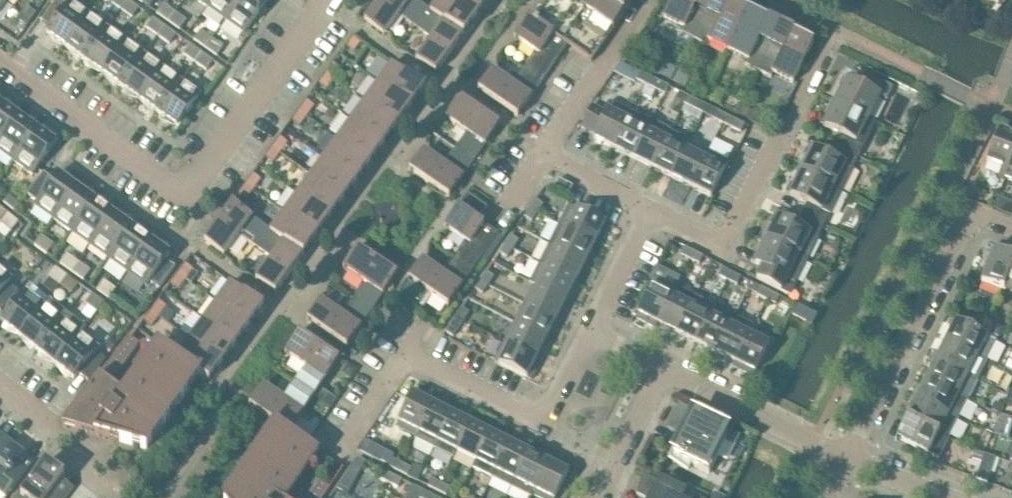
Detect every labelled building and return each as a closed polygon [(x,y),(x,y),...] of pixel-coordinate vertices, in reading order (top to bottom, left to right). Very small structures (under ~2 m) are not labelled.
[(89,16),(70,2),(67,6),(59,0),(57,0),(41,22),(51,29),(47,34),(56,41),(55,44),(66,48),(89,16)] [(109,2),(121,10),(128,1),(126,0),(111,0),(109,2)] [(241,0),(213,0),(207,8),(226,21),(241,0)] [(226,21),(245,35),(268,3),(266,0),(241,0),(226,21)] [(384,37),(399,16),(415,28),(428,10),(415,0),(380,0),(364,23),(384,37)] [(433,13),(433,14),(464,36),(477,18),(453,0),(443,0),(433,13)] [(477,18),(490,0),(453,0),(477,18)] [(534,23),(568,46),(567,47),(570,49),(575,52),(591,63),(631,6),(635,0),(550,0),(534,23)] [(714,0),(673,0),(663,19),(683,29),(680,34),(693,40),(714,0)] [(693,40),(707,47),(709,42),(728,52),(748,12),(724,0),(714,0),(693,40)] [(128,1),(121,10),(132,19),(134,16),(139,9),(128,1)] [(164,5),(157,14),(168,23),(175,13),(164,5)] [(22,14),(31,21),(36,15),(26,7),(22,14)] [(433,14),(433,13),(428,10),(415,28),(431,40),(416,60),(436,75),(464,36),(433,14)] [(758,72),(780,28),(748,12),(728,52),(747,62),(745,66),(758,72)] [(175,13),(168,23),(180,31),(185,24),(187,21),(175,13)] [(31,21),(22,14),(17,21),(27,28),(31,21)] [(84,61),(108,29),(89,16),(66,48),(73,57),(76,55),(84,61)] [(514,39),(518,41),(535,53),(524,69),(543,82),(567,47),(568,46),(534,23),(528,18),(514,39)] [(148,26),(146,29),(158,37),(165,28),(153,19),(148,26)] [(165,28),(158,37),(169,45),(176,36),(165,28)] [(780,28),(758,72),(771,79),(773,75),(793,85),(813,45),(780,28)] [(103,75),(126,42),(108,29),(84,61),(93,68),(92,71),(103,75)] [(201,32),(194,41),(205,49),(212,40),(201,32)] [(361,43),(353,37),(346,48),(353,53),(361,43)] [(212,40),(205,49),(217,58),(224,48),(212,40)] [(122,88),(145,56),(126,42),(103,75),(110,84),(113,82),(122,88)] [(202,54),(190,46),(184,55),(195,63),(202,54)] [(207,72),(213,62),(202,54),(195,63),(207,72)] [(140,101),(163,69),(145,56),(122,88),(130,94),(129,97),(140,101)] [(664,64),(658,76),(671,82),(677,70),(664,64)] [(341,70),(333,65),(326,75),(333,80),(341,70)] [(378,84),(411,109),(425,89),(392,65),(378,84)] [(163,69),(140,101),(147,110),(150,108),(159,115),(182,82),(163,69)] [(478,91),(479,92),(518,119),(543,82),(524,69),(513,86),(492,71),(478,91)] [(678,71),(672,83),(685,89),(691,77),(678,71)] [(646,86),(649,78),(640,74),(636,81),(646,86)] [(333,80),(326,75),(319,85),(326,90),(333,80)] [(836,104),(867,120),(878,98),(886,102),(893,89),(870,77),(864,89),(843,79),(839,88),(843,90),(836,104)] [(649,78),(646,86),(657,92),(662,94),(666,86),(659,83),(649,78)] [(182,82),(159,115),(167,121),(166,124),(178,128),(201,96),(182,82)] [(411,109),(378,84),(364,103),(398,127),(411,109)] [(684,106),(688,98),(679,93),(675,101),(684,106)] [(685,106),(681,114),(699,122),(703,115),(707,107),(697,102),(688,98),(684,106),(685,106)] [(459,99),(446,119),(467,133),(456,150),(474,163),(499,126),(459,99)] [(299,112),(307,117),(314,107),(307,101),(299,112)] [(351,121),(384,145),(398,127),(364,103),(351,121)] [(631,113),(612,103),(608,104),(605,109),(607,113),(606,115),(592,107),(581,129),(595,136),(594,140),(613,150),(628,122),(627,121),(631,113)] [(18,117),(11,108),(9,110),(0,104),(0,142),(18,117)] [(835,147),(858,158),(864,146),(856,142),(867,120),(836,104),(829,118),(824,116),(820,125),(841,136),(835,147)] [(740,106),(736,115),(750,122),(754,113),(740,106)] [(307,117),(299,112),(292,122),(299,127),(307,117)] [(723,125),(727,116),(718,112),(713,120),(723,125)] [(628,122),(613,150),(633,159),(651,123),(631,113),(627,121),(628,122)] [(745,126),(739,123),(727,116),(723,125),(732,129),(734,131),(741,134),(745,126)] [(37,130),(28,124),(29,121),(18,117),(0,142),(0,153),(14,163),(37,130)] [(338,140),(371,164),(384,145),(351,121),(338,140)] [(651,123),(633,159),(652,169),(666,141),(671,132),(652,122),(651,123)] [(1011,159),(1011,136),(1005,134),(1006,130),(1000,128),(986,164),(1001,169),(997,180),(1003,183),(1011,159)] [(37,130),(14,163),(33,176),(56,144),(48,135),(46,136),(37,130)] [(671,132),(666,141),(652,169),(671,179),(690,142),(671,132)] [(272,148),(280,154),(287,144),(280,138),(272,148)] [(324,158),(357,182),(371,164),(338,140),(324,158)] [(858,158),(835,147),(830,158),(809,147),(804,156),(808,159),(801,173),(843,193),(854,170),(853,169),(858,158)] [(265,159),(272,164),(280,154),(272,148),(265,159)] [(423,152),(409,172),(449,199),(474,163),(456,150),(444,166),(423,152)] [(705,161),(686,151),(685,151),(671,179),(691,188),(705,161)] [(708,153),(705,161),(691,188),(711,198),(728,163),(708,153)] [(311,176),(344,201),(357,182),(324,158),(311,176)] [(1003,183),(1009,185),(1011,177),(1011,159),(1003,183)] [(801,216),(823,227),(829,215),(832,216),(843,193),(801,173),(794,187),(790,185),(785,194),(807,204),(801,216)] [(53,221),(77,188),(69,179),(67,181),(58,175),(53,181),(44,174),(28,196),(37,203),(34,207),(53,221)] [(246,185),(253,191),(261,181),(253,175),(246,185)] [(297,195),(331,219),(344,201),(311,176),(297,195)] [(572,187),(559,181),(554,190),(568,197),(572,187)] [(238,196),(246,201),(253,191),(246,185),(238,196)] [(72,234),(95,202),(86,195),(87,192),(77,188),(53,221),(72,234)] [(11,195),(4,204),(15,213),(22,204),(11,195)] [(284,213),(317,238),(331,219),(297,195),(284,213)] [(445,227),(444,228),(445,229),(449,231),(465,242),(454,259),(473,272),(481,260),(486,263),(503,238),(498,235),(478,221),(487,208),(467,195),(459,207),(464,210),(463,211),(459,208),(458,208),(457,209),(454,214),(453,215),(449,221),(449,222),(445,227)] [(530,210),(535,213),(537,215),(543,206),(536,201),(530,210)] [(90,247),(114,215),(106,206),(104,208),(95,202),(72,234),(90,247)] [(1002,214),(1011,218),(1011,204),(1007,202),(1002,214)] [(204,243),(224,257),(239,236),(255,248),(268,229),(232,203),(204,243)] [(605,224),(571,206),(568,205),(558,225),(595,244),(605,224)] [(524,218),(532,223),(537,215),(535,213),(530,210),(524,218)] [(284,213),(271,231),(270,232),(304,256),(317,238),(284,213)] [(8,214),(0,224),(11,232),(19,223),(8,214)] [(109,261),(132,228),(123,222),(124,219),(114,215),(90,247),(109,261)] [(774,227),(767,242),(808,262),(819,239),(818,238),(823,227),(801,216),(795,227),(774,216),(769,225),(774,227)] [(595,244),(558,225),(549,245),(585,263),(595,244)] [(128,274),(151,241),(144,233),(141,234),(132,228),(109,261),(128,274)] [(268,229),(255,248),(271,260),(256,280),(276,295),(304,256),(270,232),(271,231),(268,229)] [(42,237),(35,247),(47,255),(53,246),(42,237)] [(505,246),(513,251),(519,242),(511,237),(505,246)] [(151,241),(128,274),(147,288),(150,283),(159,290),(175,268),(166,261),(170,255),(160,248),(162,245),(151,241)] [(755,254),(751,263),(762,268),(756,280),(766,285),(782,293),(790,298),(797,284),(808,262),(767,242),(760,256),(755,254)] [(585,263),(549,245),(539,264),(575,282),(585,263)] [(513,251),(505,246),(500,254),(507,259),(513,251)] [(343,269),(347,271),(364,283),(353,299),(372,312),(397,276),(357,248),(343,269)] [(684,248),(680,256),(690,261),(694,253),(684,248)] [(1011,267),(1011,258),(993,251),(980,284),(1003,292),(1011,267)] [(694,253),(690,261),(699,266),(703,258),(694,253)] [(72,273),(79,264),(67,255),(60,265),(72,273)] [(408,282),(399,294),(420,308),(428,295),(448,308),(473,272),(454,259),(443,275),(422,261),(408,281),(413,284),(412,285),(408,282)] [(79,264),(72,273),(83,281),(90,272),(79,264)] [(579,284),(575,282),(539,264),(529,284),(533,286),(534,285),(538,287),(538,288),(566,302),(566,301),(570,303),(579,284)] [(178,275),(185,281),(192,271),(193,270),(185,265),(178,275)] [(1011,296),(1011,267),(1003,292),(1011,296)] [(56,269),(49,278),(60,287),(67,277),(56,269)] [(732,274),(728,272),(722,269),(718,277),(728,282),(732,274)] [(0,313),(18,292),(9,284),(12,281),(0,270),(0,313)] [(192,271),(185,281),(191,285),(198,275),(192,271)] [(481,282),(488,287),(494,278),(487,273),(481,282)] [(741,278),(732,274),(728,282),(737,286),(741,278)] [(170,285),(178,291),(185,281),(178,275),(170,285)] [(67,277),(60,287),(72,295),(79,285),(67,277)] [(49,280),(43,288),(53,295),(59,287),(49,280)] [(97,291),(109,300),(116,290),(104,282),(97,291)] [(488,287),(481,282),(475,290),(483,295),(488,287)] [(639,312),(636,319),(656,329),(658,325),(664,312),(674,292),(654,282),(654,283),(650,290),(639,312)] [(216,303),(229,312),(250,327),(263,308),(230,284),(216,303)] [(524,305),(535,310),(560,323),(570,303),(566,301),(566,302),(538,288),(538,287),(534,285),(533,286),(524,305)] [(664,312),(658,325),(677,334),(688,312),(691,306),(695,298),(676,288),(674,292),(664,312)] [(761,288),(757,296),(766,301),(770,293),(761,288)] [(20,337),(40,312),(45,306),(26,292),(2,323),(11,330),(9,333),(20,337)] [(770,293),(766,301),(775,306),(779,298),(770,293)] [(97,313),(104,304),(92,295),(86,305),(97,313)] [(688,312),(677,334),(696,344),(710,316),(714,309),(715,307),(695,298),(691,306),(688,312)] [(321,301),(307,322),(347,349),(372,312),(353,299),(342,316),(321,301)] [(40,312),(20,337),(27,347),(29,345),(35,350),(38,352),(68,314),(50,300),(45,306),(40,312)] [(151,312),(159,317),(166,307),(159,302),(151,312)] [(229,312),(216,303),(203,321),(236,346),(250,327),(229,312)] [(535,310),(524,305),(514,324),(535,335),(550,342),(560,323),(535,310)] [(456,318),(464,323),(470,314),(462,309),(456,318)] [(710,316),(696,344),(716,354),(733,318),(714,309),(710,316)] [(807,311),(801,321),(812,327),(813,324),(817,316),(807,311)] [(151,312),(144,322),(151,328),(159,317),(151,312)] [(68,314),(38,352),(40,353),(46,358),(45,361),(56,366),(80,334),(86,328),(68,314)] [(733,318),(716,354),(734,363),(735,363),(752,330),(754,327),(734,317),(733,318)] [(456,318),(446,333),(454,338),(464,323),(456,318)] [(974,319),(969,329),(977,332),(982,323),(974,319)] [(952,329),(946,342),(985,362),(995,342),(977,332),(969,329),(952,320),(948,327),(952,329)] [(236,346),(203,321),(189,340),(223,364),(236,346)] [(550,342),(535,335),(514,324),(504,343),(541,362),(550,342)] [(992,325),(988,333),(999,338),(1003,330),(992,325)] [(734,363),(732,367),(753,378),(771,340),(752,330),(735,363),(734,363)] [(295,384),(314,397),(339,360),(299,333),(285,354),(306,368),(295,384)] [(88,382),(105,360),(96,353),(99,349),(80,334),(56,366),(63,375),(65,373),(74,380),(79,375),(88,382)] [(128,337),(62,428),(146,451),(200,376),(176,358),(158,345),(151,354),(128,337)] [(110,340),(105,347),(112,352),(117,344),(110,340)] [(200,376),(209,383),(223,364),(189,340),(176,358),(200,376)] [(935,353),(931,360),(976,382),(986,363),(985,362),(946,342),(939,356),(935,353)] [(494,363),(531,382),(541,362),(504,343),(494,363)] [(933,368),(927,380),(967,400),(976,382),(931,360),(928,366),(933,368)] [(348,364),(344,370),(345,376),(351,380),(357,371),(358,370),(352,367),(350,365),(348,364)] [(912,398),(959,421),(969,402),(958,396),(958,397),(926,381),(919,394),(915,392),(912,398)] [(263,386),(249,406),(276,425),(276,424),(290,433),(314,397),(295,384),(284,400),(263,386)] [(337,400),(323,390),(317,398),(331,408),(337,400)] [(403,413),(396,427),(416,437),(417,438),(419,433),(418,433),(432,405),(433,405),(435,401),(415,391),(409,402),(403,413)] [(913,407),(907,420),(948,440),(957,421),(912,398),(909,405),(913,407)] [(995,403),(991,411),(1000,415),(1004,408),(995,403)] [(434,450),(452,415),(433,405),(432,405),(418,433),(419,433),(417,438),(416,437),(415,440),(434,450)] [(452,415),(434,450),(454,459),(457,453),(457,452),(471,424),(452,415)] [(680,435),(671,453),(680,458),(679,460),(709,475),(720,453),(725,443),(735,448),(740,437),(695,415),(691,423),(680,418),(673,431),(680,435)] [(998,421),(1011,426),(1011,419),(1000,415),(998,421)] [(907,420),(897,440),(938,461),(948,440),(907,420)] [(318,452),(290,433),(276,424),(276,425),(225,497),(287,497),(318,452)] [(476,462),(490,434),(471,424),(457,452),(457,453),(476,462)] [(490,434),(476,462),(473,469),(492,479),(509,444),(490,434)] [(9,444),(0,437),(0,456),(9,444)] [(366,441),(360,452),(389,467),(394,456),(366,441)] [(31,466),(23,460),(25,457),(9,444),(0,456),(0,496),(3,497),(7,497),(31,466)] [(511,489),(529,454),(509,444),(492,479),(511,489)] [(975,453),(972,460),(982,463),(984,456),(975,453)] [(547,463),(529,454),(511,489),(530,497),(531,495),(533,491),(534,491),(535,489),(548,463),(547,463)] [(982,463),(976,481),(987,485),(995,459),(984,456),(982,463)] [(535,489),(534,491),(533,491),(531,495),(537,497),(555,497),(570,469),(550,459),(547,463),(548,463),(535,489)] [(398,473),(402,465),(393,460),(389,468),(398,473)] [(73,489),(63,481),(64,479),(45,464),(20,497),(67,497),(73,489)] [(402,465),(398,473),(408,477),(411,470),(402,465)] [(383,472),(380,480),(389,485),(393,477),(383,472)] [(393,477),(389,485),(398,489),(402,481),(393,477)] [(437,492),(441,484),(431,480),(428,488),(437,492)] [(662,480),(658,489),(646,483),(640,497),(642,497),(697,497),(662,480)] [(330,489),(318,481),(307,497),(324,497),(330,489)] [(441,484),(437,492),(446,497),(450,489),(441,484)]
